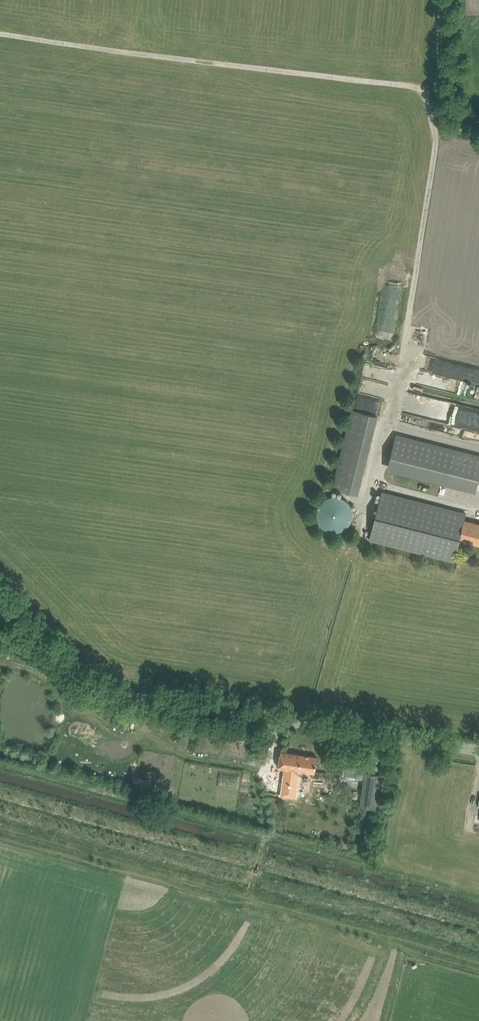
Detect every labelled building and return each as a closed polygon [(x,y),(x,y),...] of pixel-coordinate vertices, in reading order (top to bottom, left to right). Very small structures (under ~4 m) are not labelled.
[(418,382),(461,393),(469,365),(440,358),(437,372),(422,368),(418,382)] [(384,399),(389,384),(362,376),(357,391),(384,399)] [(333,488),(358,495),(377,417),(352,411),(333,488)] [(476,493),(478,479),(478,456),(396,435),(387,471),(476,493)] [(465,520),(466,514),(425,503),(381,492),(369,538),(454,560),(460,539),(478,544),(478,524),(465,520)] [(351,520),(352,514),(351,509),(349,504),(345,500),(340,497),(334,496),(329,497),(324,500),(320,504),(317,509),(316,514),(317,520),(320,525),(324,529),(329,531),(334,532),(340,531),(345,529),(349,525),(351,520)] [(281,752),(280,762),(279,767),(284,768),(280,795),(296,797),(299,770),(315,772),(317,756),(281,752)] [(365,772),(364,782),(360,806),(380,809),(385,775),(365,772)] [(135,775),(132,784),(149,790),(152,781),(135,775)] [(256,923),(251,937),(264,943),(270,929),(256,923)]
